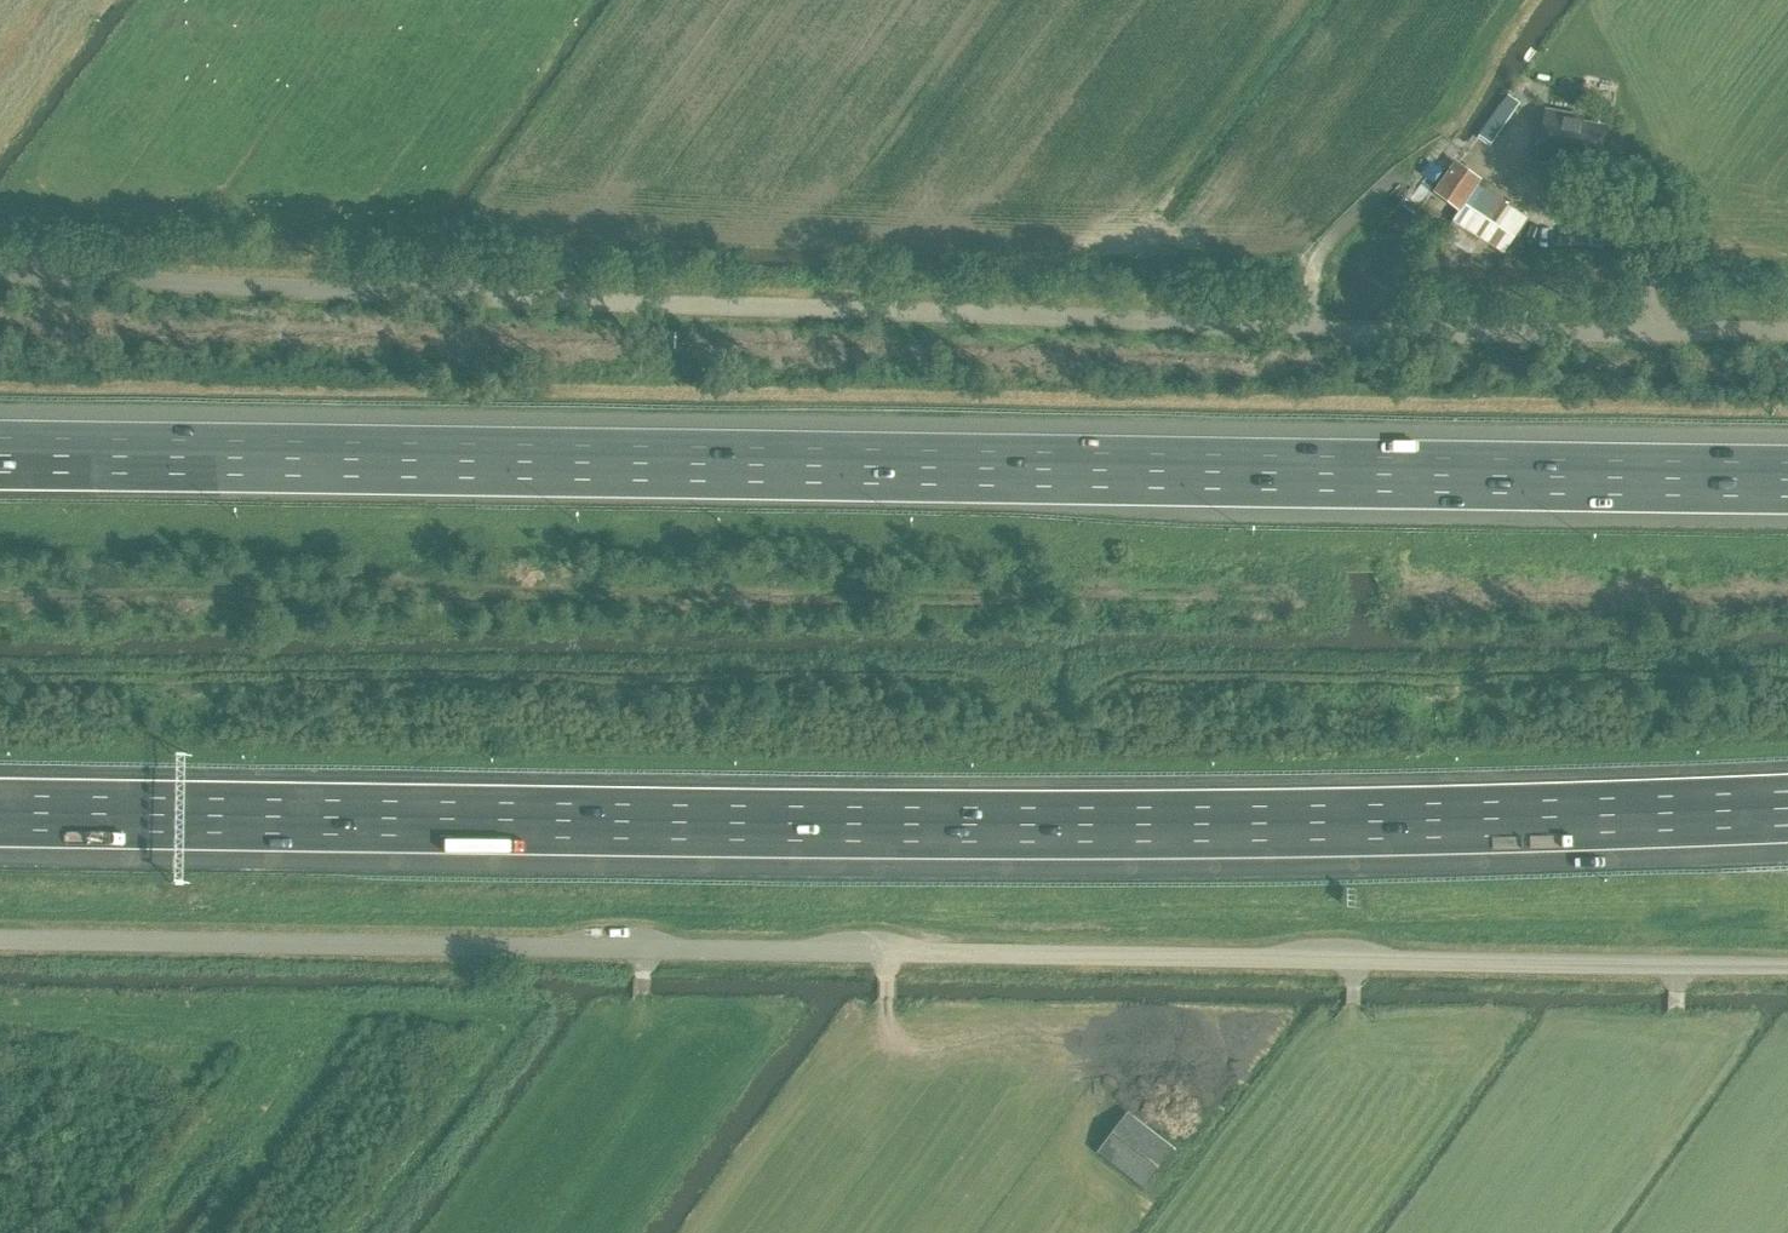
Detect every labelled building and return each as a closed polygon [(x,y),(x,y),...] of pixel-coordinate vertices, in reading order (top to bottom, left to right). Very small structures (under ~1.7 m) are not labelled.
[(1573,121),(1574,115),(1544,110),(1536,159),(1572,165),(1573,159),(1596,163),(1602,125),(1573,121)] [(1477,186),(1481,181),(1454,163),(1432,193),(1459,212),(1445,234),(1472,252),(1482,237),(1503,251),(1526,216),(1477,186)] [(673,344),(673,332),(652,331),(651,343),(673,344)] [(1142,1189),(1172,1150),(1126,1115),(1096,1154),(1142,1189)]
